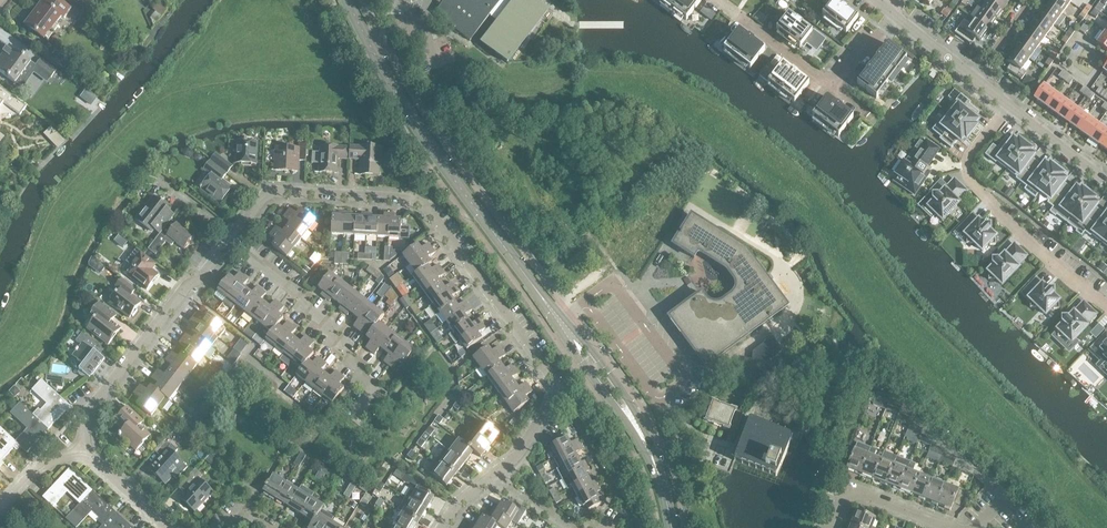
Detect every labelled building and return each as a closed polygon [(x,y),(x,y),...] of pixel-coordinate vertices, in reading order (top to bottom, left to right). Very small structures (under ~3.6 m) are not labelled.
[(71,10),(58,0),(45,0),(27,24),(49,40),(71,10)] [(500,3),(489,17),(497,23),(481,44),(507,65),(548,13),(531,0),(502,0),(500,3)] [(673,10),(681,0),(660,0),(673,10)] [(700,0),(681,0),(673,10),(686,20),(701,1),(700,0)] [(834,25),(846,9),(835,0),(834,0),(822,15),(834,25)] [(1006,8),(995,0),(990,0),(984,9),(998,19),(1006,8)] [(1071,3),(1068,0),(1052,0),(1049,4),(1063,14),(1071,3)] [(1094,9),(1099,13),(1104,7),(1099,3),(1094,9)] [(1055,25),(1063,14),(1049,4),(1041,15),(1055,25)] [(700,11),(711,19),(716,13),(705,5),(700,11)] [(1084,12),(1088,15),(1093,8),(1089,5),(1084,12)] [(941,14),(947,18),(951,13),(944,8),(941,14)] [(990,30),(998,19),(984,9),(983,11),(979,8),(977,12),(980,14),(976,20),(990,30)] [(858,18),(846,9),(834,25),(846,34),(858,18)] [(1099,13),(1094,9),(1091,14),(1096,18),(1099,13)] [(1088,15),(1084,12),(1079,18),(1083,21),(1088,15)] [(788,14),(776,30),(788,39),(800,23),(788,14)] [(1047,37),(1055,25),(1041,15),(1033,27),(1047,37)] [(956,32),(959,34),(973,45),(977,39),(981,42),(990,30),(976,20),(972,25),(964,20),(956,32)] [(800,23),(788,39),(800,48),(801,47),(808,52),(819,38),(800,23)] [(1079,31),(1084,34),(1088,28),(1084,25),(1079,31)] [(1033,27),(1025,38),(1039,48),(1047,37),(1033,27)] [(1072,28),(1067,34),(1071,37),(1076,31),(1072,28)] [(737,59),(752,40),(739,30),(724,49),(737,59)] [(1106,51),(1106,34),(1105,33),(1097,44),(1106,51)] [(1063,41),(1067,44),(1071,37),(1067,34),(1063,41)] [(1031,60),(1038,49),(1039,48),(1025,38),(1016,50),(1031,60)] [(752,40),(737,59),(750,69),(765,50),(752,40)] [(887,44),(877,57),(897,72),(907,59),(887,44)] [(17,82),(14,85),(22,90),(34,73),(48,83),(51,78),(35,66),(37,64),(10,45),(0,59),(0,70),(17,82)] [(1008,70),(1022,80),(1026,73),(1023,71),(1031,60),(1016,50),(1008,61),(1012,64),(1008,70)] [(1056,50),(1051,57),(1055,60),(1060,53),(1056,50)] [(63,69),(70,60),(60,53),(53,61),(63,69)] [(754,67),(766,78),(775,68),(763,57),(754,67)] [(887,85),(897,72),(877,57),(867,70),(887,85)] [(1046,64),(1050,66),(1055,60),(1051,57),(1046,64)] [(51,78),(57,70),(41,58),(37,64),(35,66),(51,78)] [(796,73),(783,63),(768,83),(781,93),(796,73)] [(867,70),(857,84),(877,99),(887,85),(867,70)] [(1064,81),(1068,76),(1062,71),(1058,76),(1064,81)] [(809,84),(796,73),(781,93),(795,103),(809,84)] [(1022,85),(1031,91),(1037,82),(1028,75),(1022,85)] [(1068,76),(1064,81),(1070,85),(1073,80),(1068,76)] [(1045,107),(1055,93),(1044,85),(1034,98),(1045,107)] [(4,103),(20,116),(27,107),(0,87),(0,108),(4,103)] [(1086,96),(1089,91),(1083,87),(1079,92),(1086,96)] [(1099,87),(1096,92),(1102,96),(1105,91),(1099,87)] [(956,104),(948,114),(972,133),(977,127),(975,125),(978,121),(975,119),(980,113),(969,105),(970,103),(954,90),(948,97),(956,104)] [(1089,91),(1086,96),(1091,100),(1095,95),(1089,91)] [(1055,93),(1045,107),(1056,114),(1066,101),(1055,93)] [(812,116),(825,127),(840,107),(827,97),(812,116)] [(1066,101),(1056,114),(1067,122),(1077,108),(1066,101)] [(853,117),(840,107),(825,127),(839,137),(853,117)] [(1077,108),(1067,122),(1078,130),(1087,116),(1077,108)] [(966,140),(972,133),(948,114),(940,124),(938,123),(932,131),(941,138),(940,139),(951,148),(958,140),(961,142),(964,138),(966,140)] [(1087,116),(1078,130),(1088,138),(1098,124),(1087,116)] [(1088,138),(1099,145),(1106,134),(1106,130),(1098,124),(1088,138)] [(1099,145),(1106,151),(1106,134),(1099,145)] [(58,147),(64,141),(60,136),(53,143),(58,147)] [(1007,170),(1025,146),(1018,140),(1017,143),(1013,140),(1010,143),(1005,139),(997,150),(992,146),(985,156),(995,164),(997,162),(1007,170)] [(256,164),(257,142),(237,141),(236,163),(256,164)] [(904,162),(896,174),(908,182),(905,186),(915,193),(929,173),(927,171),(928,169),(925,167),(928,164),(929,164),(939,149),(927,141),(924,144),(920,141),(910,156),(911,157),(906,164),(904,162)] [(306,161),(307,145),(300,144),(300,149),(277,147),(275,169),(298,171),(299,161),(306,161)] [(321,146),(321,152),(312,152),(312,163),(320,164),(319,172),(337,173),(338,159),(347,160),(348,147),(321,146)] [(1025,146),(1007,170),(1018,178),(1016,180),(1021,184),(1037,163),(1032,159),(1035,156),(1031,153),(1032,151),(1025,146)] [(380,176),(381,148),(362,147),(350,147),(349,159),(362,160),(361,175),(380,176)] [(227,173),(232,167),(215,154),(211,160),(227,173)] [(222,180),(222,179),(226,174),(210,162),(204,170),(211,175),(200,189),(220,204),(232,188),(222,180)] [(1037,163),(1021,184),(1027,188),(1025,191),(1035,199),(1039,194),(1038,194),(1057,170),(1050,165),(1049,167),(1045,164),(1042,167),(1037,163)] [(1064,175),(1057,170),(1038,194),(1039,194),(1049,202),(1048,204),(1053,208),(1069,187),(1064,184),(1066,180),(1063,177),(1064,175)] [(934,200),(928,207),(929,208),(928,209),(928,215),(934,215),(935,214),(942,220),(959,203),(957,201),(959,199),(964,194),(966,191),(955,180),(952,182),(947,188),(945,190),(939,196),(938,195),(933,195),(933,199),(934,200)] [(1057,215),(1067,223),(1089,194),(1082,189),(1080,191),(1076,188),(1074,191),(1069,187),(1053,208),(1050,212),(1055,217),(1057,215)] [(1076,233),(1081,237),(1085,233),(1084,233),(1101,212),(1096,208),(1098,205),(1094,202),(1096,200),(1089,194),(1067,223),(1077,231),(1076,233)] [(159,233),(173,215),(168,211),(169,209),(154,197),(137,220),(152,231),(154,229),(159,233)] [(286,213),(308,230),(316,221),(301,209),(297,214),(290,209),(286,213)] [(331,234),(343,235),(345,213),(339,212),(339,216),(332,216),(331,234)] [(1101,212),(1084,233),(1085,233),(1090,237),(1091,236),(1101,243),(1106,236),(1106,214),(1106,216),(1101,212)] [(308,230),(286,213),(283,218),(290,223),(286,227),(301,239),(308,230)] [(343,235),(355,236),(356,217),(350,217),(350,213),(345,213),(343,235)] [(355,236),(366,236),(367,214),(362,214),(362,218),(356,217),(355,236)] [(366,236),(377,237),(378,219),(373,218),(373,214),(367,214),(366,236)] [(377,237),(389,238),(390,215),(385,215),(384,219),(378,219),(377,237)] [(401,238),(402,220),(395,220),(396,216),(390,215),(389,238),(401,238)] [(746,251),(691,216),(672,244),(694,258),(696,255),(697,254),(698,254),(699,253),(701,253),(702,254),(728,271),(735,281),(736,283),(737,284),(737,285),(737,288),(736,291),(735,293),(734,295),(724,302),(720,304),(718,304),(715,304),(711,303),(709,302),(708,300),(703,293),(670,317),(707,366),(787,307),(746,251)] [(973,216),(959,229),(967,237),(966,238),(966,244),(972,244),(973,243),(982,251),(988,244),(989,245),(995,245),(995,239),(994,238),(995,237),(989,231),(990,230),(990,225),(986,226),(984,227),(978,221),(973,216)] [(150,250),(146,256),(151,260),(155,254),(156,255),(166,242),(171,245),(173,245),(175,242),(184,249),(194,237),(188,232),(190,230),(185,226),(183,228),(177,223),(176,224),(171,220),(148,249),(150,250)] [(273,231),(295,248),(301,239),(286,227),(283,232),(276,227),(273,231)] [(295,248),(273,231),(269,235),(276,241),(272,245),(287,257),(295,248)] [(410,265),(432,249),(429,244),(422,249),(418,244),(403,255),(410,265)] [(994,266),(988,273),(989,274),(988,275),(988,281),(994,281),(996,280),(1002,286),(1019,269),(1017,267),(1019,265),(1025,260),(1024,260),(1026,257),(1015,246),(1013,248),(1012,248),(1007,254),(1005,256),(999,262),(998,261),(993,261),(993,265),(994,266)] [(394,248),(392,247),(392,254),(391,259),(397,255),(402,251),(393,250),(394,248)] [(432,249),(410,265),(417,274),(428,266),(429,266),(432,264),(428,258),(436,253),(432,249)] [(125,273),(147,290),(152,282),(150,281),(156,273),(151,270),(156,264),(150,260),(151,260),(146,256),(137,250),(127,262),(131,265),(125,273)] [(93,258),(89,265),(101,272),(105,265),(93,258)] [(420,286),(442,270),(439,265),(432,271),(429,266),(428,266),(417,274),(413,276),(420,286)] [(376,270),(370,266),(366,271),(372,275),(376,270)] [(381,274),(376,270),(372,275),(377,279),(381,274)] [(420,286),(427,295),(442,284),(439,280),(446,274),(442,270),(420,286)] [(227,298),(244,276),(240,273),(234,280),(229,276),(218,291),(227,298)] [(321,294),(326,298),(339,280),(330,273),(319,287),(324,291),(321,294)] [(244,276),(227,298),(236,305),(248,290),(243,286),(249,279),(244,276)] [(137,311),(135,309),(140,303),(131,295),(135,290),(122,279),(116,287),(120,290),(110,303),(129,318),(131,315),(133,316),(137,311)] [(332,298),(337,301),(348,287),(339,280),(326,298),(330,301),(332,298)] [(1037,281),(1023,295),(1031,302),(1030,303),(1030,309),(1036,309),(1037,308),(1045,316),(1052,309),(1053,311),(1059,310),(1059,305),(1058,303),(1059,302),(1053,296),(1054,295),(1054,291),(1049,291),(1048,292),(1042,286),(1037,281)] [(427,295),(434,304),(456,288),(453,284),(445,289),(442,284),(427,295)] [(248,290),(236,305),(245,312),(262,290),(258,286),(252,293),(248,290)] [(357,294),(348,287),(337,301),(342,305),(339,308),(343,312),(357,294)] [(440,314),(455,302),(452,298),(459,293),(456,288),(434,304),(429,308),(436,317),(440,314)] [(262,290),(245,312),(254,319),(266,304),(261,300),(266,293),(262,290)] [(389,290),(385,296),(394,303),(399,298),(389,290)] [(366,301),(357,294),(343,312),(348,315),(350,312),(355,315),(366,301)] [(406,296),(400,300),(406,309),(413,305),(406,296)] [(266,304),(254,319),(262,326),(280,304),(275,300),(270,307),(266,304)] [(354,326),(359,330),(375,308),(366,301),(355,315),(360,319),(354,326)] [(459,307),(455,302),(440,314),(447,322),(469,306),(466,302),(459,307)] [(1065,337),(1072,343),(1088,326),(1086,324),(1088,322),(1089,322),(1094,317),(1093,316),(1096,314),(1084,303),(1082,305),(1081,305),(1076,310),(1077,311),(1074,313),(1068,319),(1067,318),(1062,318),(1063,322),(1064,323),(1058,330),(1059,331),(1058,332),(1058,338),(1064,338),(1065,337)] [(116,335),(120,329),(111,322),(115,316),(99,304),(90,316),(95,320),(88,329),(107,343),(114,334),(116,335)] [(280,304),(262,326),(271,333),(278,325),(284,318),(279,314),(284,307),(280,304)] [(410,307),(415,313),(417,317),(422,314),(415,304),(410,307)] [(453,330),(454,331),(469,321),(465,316),(473,311),(469,306),(447,322),(450,326),(449,327),(451,330),(453,330)] [(368,326),(373,329),(373,330),(379,323),(384,315),(375,308),(359,330),(363,333),(368,326)] [(227,329),(222,325),(224,323),(215,316),(213,318),(207,314),(204,319),(197,314),(193,318),(214,335),(219,338),(227,329)] [(238,321),(229,314),(226,319),(234,325),(238,321)] [(214,335),(193,318),(190,322),(197,328),(193,333),(196,336),(197,335),(207,344),(208,343),(214,335)] [(461,341),(483,325),(479,320),(472,325),(469,321),(454,331),(449,335),(457,344),(461,341)] [(275,347),(292,325),(288,321),(283,328),(278,325),(271,333),(266,340),(275,347)] [(366,348),(371,351),(387,329),(379,323),(373,330),(373,329),(367,337),(372,341),(366,348)] [(292,325),(275,347),(284,354),(296,339),(291,335),(297,328),(292,325)] [(468,350),(483,339),(479,334),(486,329),(483,325),(461,341),(468,350)] [(396,336),(387,329),(371,351),(375,354),(381,347),(385,351),(396,336)] [(84,377),(87,376),(89,378),(104,359),(99,355),(103,349),(82,333),(76,341),(81,345),(72,356),(79,362),(75,367),(79,370),(79,373),(80,375),(82,377),(84,377)] [(1095,345),(1105,356),(1104,357),(1106,360),(1106,334),(1106,333),(1095,345)] [(183,339),(204,355),(211,346),(208,343),(207,344),(197,335),(196,336),(193,340),(186,334),(183,339)] [(296,339),(284,354),(293,361),(310,339),(306,335),(300,342),(296,339)] [(405,343),(396,336),(385,351),(390,355),(384,362),(389,365),(405,343)] [(204,355),(183,339),(179,343),(186,349),(183,353),(197,364),(204,355)] [(310,339),(293,361),(302,368),(308,360),(309,360),(314,353),(309,349),(315,342),(310,339)] [(752,352),(749,377),(759,390),(782,373),(772,359),(781,353),(770,339),(752,352)] [(399,361),(404,365),(415,351),(405,343),(389,365),(393,368),(399,361)] [(241,354),(244,350),(237,345),(234,349),(241,354)] [(473,358),(480,368),(503,351),(499,347),(492,352),(488,347),(473,358)] [(487,377),(502,366),(499,361),(506,356),(503,351),(480,368),(476,371),(483,380),(487,377)] [(169,357),(190,373),(197,364),(183,353),(179,358),(172,352),(169,357)] [(190,373),(169,357),(165,361),(172,367),(169,371),(183,382),(190,373)] [(306,382),(323,360),(318,357),(313,364),(309,360),(308,360),(302,368),(297,375),(306,382)] [(327,363),(323,360),(306,382),(314,389),(326,374),(322,370),(327,363)] [(487,377),(494,386),(516,370),(513,365),(505,370),(502,366),(487,377)] [(155,375),(176,391),(183,382),(169,371),(165,376),(158,370),(155,375)] [(519,374),(516,370),(494,386),(501,395),(515,384),(512,379),(519,374)] [(331,377),(326,374),(314,389),(323,396),(341,374),(336,371),(331,377)] [(345,377),(341,374),(323,396),(332,403),(344,388),(339,384),(345,377)] [(176,391),(155,375),(151,379),(158,384),(155,389),(154,389),(169,400),(176,391)] [(39,409),(33,415),(37,419),(48,429),(66,410),(67,412),(72,408),(41,380),(33,388),(49,402),(41,411),(39,409)] [(51,386),(57,392),(58,387),(63,388),(63,385),(51,383),(51,386)] [(519,388),(515,384),(501,395),(507,404),(529,388),(526,383),(519,388)] [(137,390),(158,407),(163,410),(170,401),(169,400),(154,389),(155,389),(151,386),(147,391),(140,385),(137,390)] [(529,388),(507,404),(514,413),(529,402),(525,397),(532,392),(529,388)] [(158,407),(137,390),(133,394),(140,400),(136,405),(151,416),(158,407)] [(200,396),(205,400),(209,395),(203,391),(200,396)] [(888,403),(889,404),(891,398),(878,393),(875,400),(888,405),(888,403)] [(458,410),(462,405),(458,401),(453,407),(458,410)] [(706,421),(722,427),(729,430),(730,427),(738,430),(745,410),(737,407),(736,410),(713,402),(706,421)] [(37,419),(33,415),(20,403),(12,411),(29,427),(15,442),(17,444),(27,453),(48,429),(37,419)] [(899,414),(900,414),(902,409),(889,404),(888,403),(888,405),(886,410),(899,415),(899,414)] [(136,451),(150,436),(139,425),(143,421),(127,406),(116,418),(126,427),(119,435),(136,451)] [(910,424),(911,425),(913,419),(900,414),(899,414),(899,415),(897,420),(910,425),(910,424)] [(439,425),(444,419),(439,415),(434,421),(439,425)] [(736,457),(734,461),(775,476),(778,475),(792,439),(792,437),(751,420),(748,421),(738,451),(733,450),(732,455),(736,457)] [(485,422),(476,434),(490,446),(500,434),(485,422)] [(921,435),(923,430),(911,425),(910,424),(910,425),(908,431),(920,436),(921,435)] [(435,431),(430,427),(425,432),(430,436),(435,431)] [(17,444),(15,442),(0,428),(0,463),(17,444)] [(551,447),(556,457),(577,446),(574,442),(571,444),(565,433),(559,436),(561,441),(551,447)] [(476,434),(467,445),(467,446),(474,452),(481,458),(490,446),(476,434)] [(931,445),(932,445),(934,440),(921,435),(920,436),(918,441),(931,446),(931,445)] [(426,442),(421,438),(416,444),(421,448),(426,442)] [(460,440),(450,452),(465,463),(474,452),(467,446),(467,445),(460,440)] [(154,451),(159,457),(161,458),(157,462),(156,460),(149,468),(163,482),(171,474),(177,479),(187,467),(174,454),(178,450),(171,444),(169,446),(163,441),(154,451)] [(942,455),(943,456),(945,450),(932,445),(931,445),(931,446),(929,452),(942,457),(942,455)] [(554,459),(559,469),(578,459),(575,453),(579,451),(577,446),(556,457),(554,459)] [(874,479),(881,460),(874,457),(877,450),(871,448),(868,455),(861,474),(874,479)] [(417,454),(412,450),(407,456),(412,460),(417,454)] [(848,468),(861,474),(868,455),(855,450),(848,468)] [(450,452),(442,464),(456,475),(465,463),(450,452)] [(887,484),(897,457),(885,452),(881,460),(874,479),(887,484)] [(298,459),(302,462),(306,456),(301,453),(298,459)] [(211,465),(217,459),(211,454),(205,460),(211,465)] [(942,455),(942,457),(940,462),(953,467),(955,461),(943,456),(942,455)] [(897,457),(887,484),(895,487),(894,489),(899,491),(900,489),(899,489),(910,462),(897,457)] [(302,462),(298,459),(294,465),(298,468),(302,462)] [(558,470),(563,479),(587,467),(584,462),(581,464),(578,459),(559,469),(558,470)] [(387,470),(390,465),(385,462),(382,467),(387,470)] [(912,494),(920,475),(913,473),(916,464),(910,462),(899,489),(900,489),(912,494)] [(429,472),(433,475),(432,476),(447,487),(456,475),(442,464),(438,468),(435,465),(432,465),(429,470),(429,472)] [(325,475),(329,469),(323,465),(319,471),(325,475)] [(568,489),(572,487),(589,478),(586,473),(590,471),(587,467),(563,479),(568,489)] [(542,478),(547,475),(544,468),(538,471),(542,478)] [(73,498),(79,505),(92,491),(68,469),(42,497),(53,507),(58,501),(57,500),(67,489),(74,496),(73,498)] [(195,512),(213,492),(199,479),(202,475),(196,469),(186,479),(192,485),(180,498),(195,512)] [(329,469),(325,475),(331,478),(335,473),(329,469)] [(394,475),(399,478),(402,480),(406,474),(397,469),(394,475)] [(273,475),(263,491),(276,499),(286,483),(273,475)] [(547,475),(542,478),(545,484),(551,481),(547,475)] [(925,499),(932,480),(920,475),(912,494),(925,499)] [(592,484),(589,478),(572,487),(578,497),(598,486),(595,482),(592,484)] [(932,480),(925,499),(938,504),(945,485),(932,480)] [(276,499),(288,506),(298,491),(286,483),(276,499)] [(376,488),(381,491),(382,492),(385,486),(380,483),(376,488)] [(351,484),(348,490),(353,493),(356,487),(351,484)] [(301,514),(311,498),(314,493),(301,485),(298,491),(288,506),(301,514)] [(945,485),(938,504),(951,509),(953,503),(959,490),(945,485)] [(600,491),(598,486),(578,497),(583,508),(593,502),(596,507),(603,504),(597,493),(600,491)] [(406,498),(426,510),(434,498),(418,488),(415,493),(410,490),(406,498)] [(552,497),(558,494),(555,488),(549,491),(552,497)] [(349,499),(353,493),(348,490),(344,496),(349,499)] [(959,490),(953,503),(960,506),(965,493),(959,490)] [(89,510),(104,524),(115,513),(92,491),(79,505),(66,519),(74,527),(89,510)] [(558,494),(552,497),(556,504),(561,501),(558,494)] [(324,507),(311,498),(301,514),(313,522),(318,514),(319,514),(322,509),(324,507)] [(426,510),(406,498),(398,510),(403,513),(419,523),(426,510)] [(368,502),(363,499),(360,504),(365,507),(368,502)] [(379,499),(376,505),(381,508),(384,503),(379,499)] [(493,510),(512,522),(518,511),(503,502),(499,507),(496,505),(493,510)] [(322,509),(319,514),(318,514),(313,522),(309,527),(328,527),(331,522),(334,517),(322,509)] [(493,510),(490,514),(493,517),(490,521),(498,526),(498,527),(500,527),(508,527),(512,522),(493,510)] [(851,525),(859,527),(874,527),(872,527),(876,519),(857,512),(851,525)] [(115,513),(104,524),(100,527),(131,527),(115,513)] [(395,526),(399,527),(415,527),(419,523),(403,513),(395,526)] [(417,527),(418,527),(428,527),(431,521),(423,517),(417,527)] [(498,527),(498,526),(490,521),(483,517),(479,522),(476,519),(473,524),(479,527),(497,527),(498,527)]
